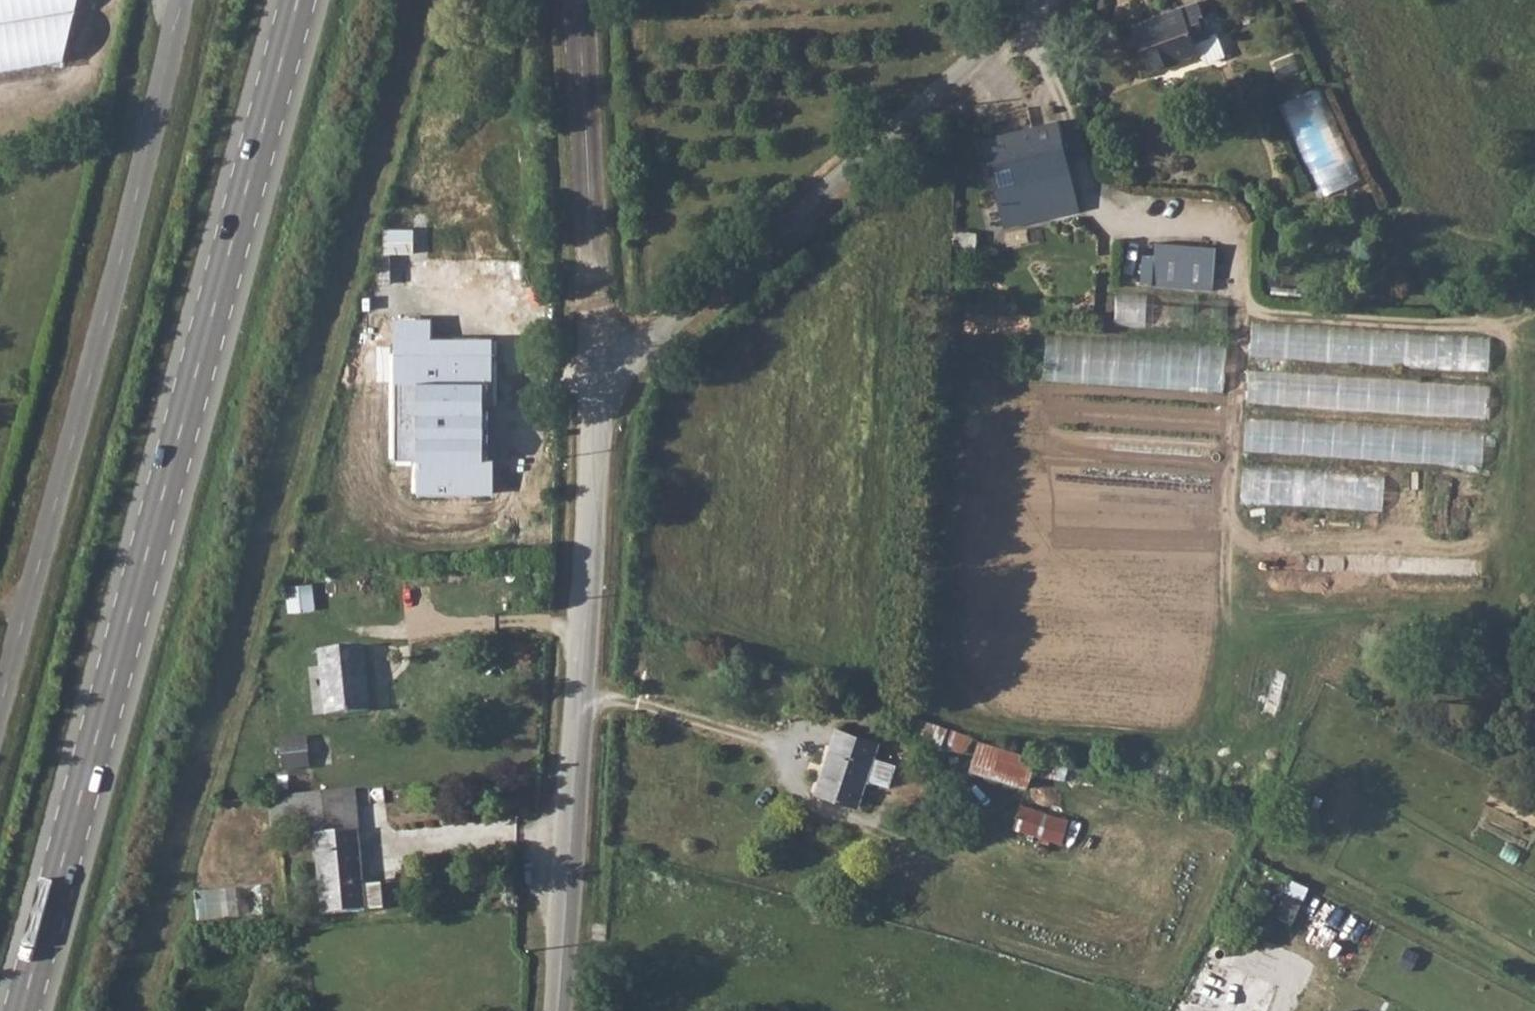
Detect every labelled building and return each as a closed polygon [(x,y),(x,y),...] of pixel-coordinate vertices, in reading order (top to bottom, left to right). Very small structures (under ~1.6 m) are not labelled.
[(69,69),(85,0),(0,0),(0,79),(69,69)] [(1200,1),(1140,25),(1155,70),(1202,52),(1199,43),(1213,39),(1200,1)] [(1321,85),(1281,104),(1325,196),(1365,177),(1321,85)] [(1008,229),(1057,220),(1085,214),(1063,121),(987,140),(1008,229)] [(1158,240),(1154,283),(1216,288),(1220,245),(1158,240)] [(1153,326),(1154,293),(1119,292),(1118,325),(1153,326)] [(1049,332),(1045,379),(1226,392),(1229,345),(1049,332)] [(1250,403),(1489,417),(1491,386),(1422,382),(1421,410),(1398,409),(1399,390),(1390,390),(1391,378),(1252,370),(1250,403)] [(1246,451),(1485,465),(1487,432),(1248,418),(1246,451)] [(1244,497),(1482,513),(1484,480),(1246,464),(1244,497)] [(361,646),(317,650),(323,716),(367,710),(361,646)] [(840,732),(816,795),(858,808),(867,780),(888,787),(896,767),(874,759),(880,745),(840,732)] [(1043,750),(984,734),(973,771),(1030,789),(1037,767),(1043,750)] [(282,766),(309,768),(311,738),(284,736),(282,766)] [(273,796),(269,797),(272,825),(324,819),(324,814),(320,791),(273,796)] [(357,829),(313,834),(321,913),(364,908),(357,829)] [(1278,913),(1299,920),(1310,884),(1289,878),(1278,913)] [(200,920),(273,912),(270,883),(196,890),(200,920)]
